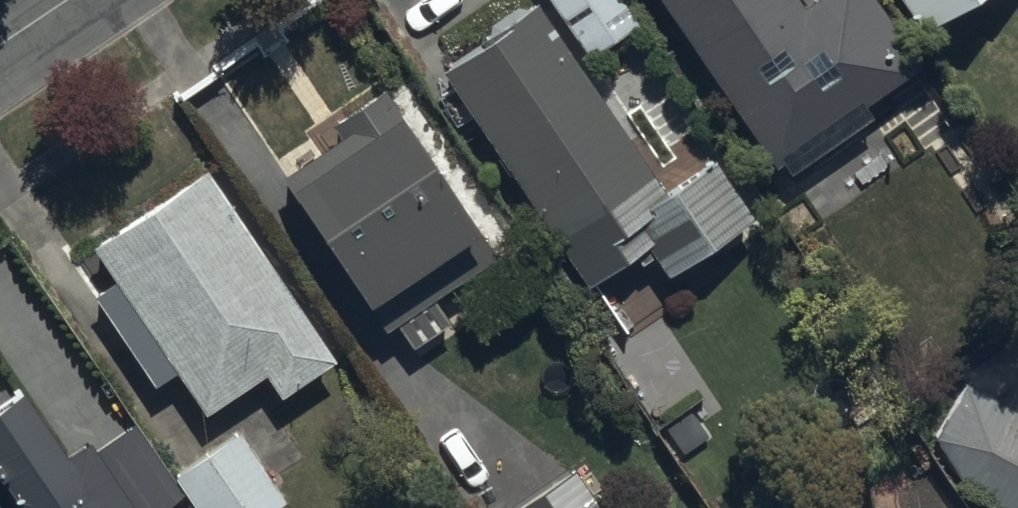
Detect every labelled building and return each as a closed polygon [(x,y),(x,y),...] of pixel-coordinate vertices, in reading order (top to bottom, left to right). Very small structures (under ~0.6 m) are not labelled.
[(800,0),(655,0),(776,172),(922,70),(873,0),(815,0),(805,7),(800,0)] [(923,34),(973,0),(901,0),(923,34)] [(668,187),(541,3),(437,74),(589,294),(649,253),(666,277),(746,222),(704,162),(668,187)] [(387,104),(279,176),(389,338),(496,266),(387,104)] [(340,368),(207,172),(92,250),(208,419),(266,380),(284,406),(340,368)] [(922,462),(1001,507),(1017,507),(1017,415),(967,386),(922,462)] [(0,414),(0,466),(27,507),(174,507),(126,432),(66,470),(22,400),(0,414)] [(175,475),(197,507),(279,507),(283,505),(236,434),(175,475)] [(528,507),(595,507),(576,477),(528,507)]
